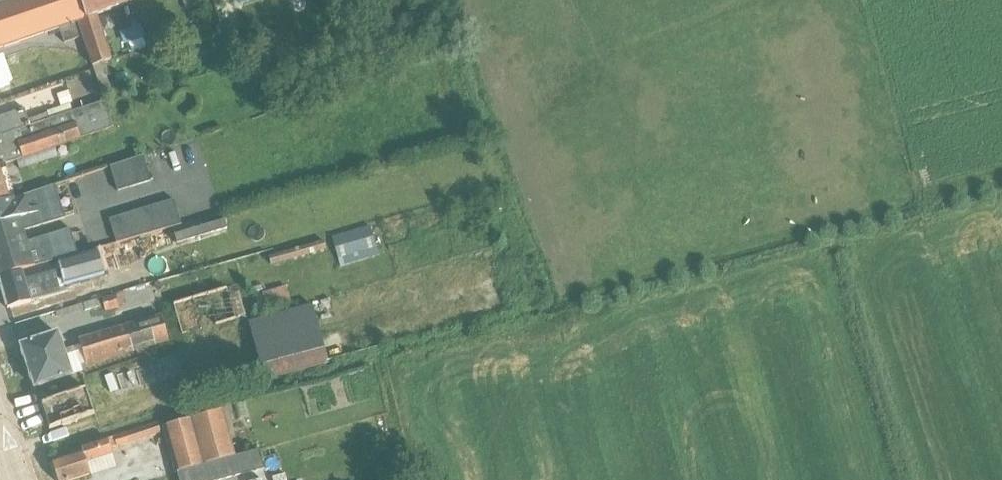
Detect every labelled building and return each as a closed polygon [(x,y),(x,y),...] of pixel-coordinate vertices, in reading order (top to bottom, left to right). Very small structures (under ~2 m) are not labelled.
[(81,0),(19,0),(0,6),(0,48),(4,47),(5,51),(20,46),(19,43),(45,34),(46,37),(60,32),(63,44),(82,37),(77,22),(87,18),(81,0)] [(87,18),(77,22),(82,37),(93,66),(101,63),(112,60),(99,16),(133,4),(131,0),(81,0),(87,18)] [(130,51),(150,44),(143,22),(123,29),(130,51)] [(10,86),(9,83),(31,75),(22,50),(4,57),(3,54),(0,56),(0,90),(10,86)] [(94,69),(69,76),(76,98),(101,90),(94,69)] [(5,163),(17,160),(60,145),(114,128),(105,101),(73,112),(0,137),(0,165),(5,163)] [(73,112),(70,104),(46,112),(47,113),(28,120),(24,108),(0,116),(0,137),(73,112)] [(60,145),(17,160),(20,169),(63,155),(60,145)] [(118,191),(151,181),(143,156),(109,167),(118,191)] [(15,198),(5,163),(0,165),(0,203),(15,198)] [(0,203),(0,277),(78,254),(70,228),(28,241),(26,237),(25,231),(65,218),(55,185),(15,198),(0,203)] [(116,243),(181,224),(174,199),(109,219),(116,243)] [(206,218),(173,229),(175,235),(174,235),(176,245),(226,230),(223,220),(209,225),(206,218)] [(340,267),(380,255),(372,226),(332,238),(340,267)] [(271,266),(327,249),(324,240),(268,257),(271,266)] [(27,288),(63,278),(65,285),(104,274),(97,249),(78,254),(0,279),(0,283),(7,308),(31,301),(27,288)] [(464,273),(468,283),(488,276),(484,266),(464,273)] [(257,311),(266,309),(267,311),(291,304),(286,286),(275,289),(273,281),(251,287),(257,311)] [(227,287),(173,303),(183,337),(237,322),(227,287)] [(105,311),(119,308),(118,303),(126,301),(124,292),(115,294),(116,295),(103,298),(103,297),(55,312),(57,318),(85,309),(86,311),(104,305),(105,311)] [(236,293),(237,313),(246,312),(245,292),(236,293)] [(264,382),(329,363),(312,303),(248,322),(264,382)] [(21,346),(35,388),(73,375),(73,374),(83,371),(81,365),(86,363),(86,366),(169,342),(161,315),(79,339),(80,345),(65,350),(60,333),(21,346)] [(85,389),(41,404),(49,430),(94,416),(85,389)] [(176,473),(236,456),(223,409),(162,426),(174,473),(176,473)] [(158,423),(108,440),(108,441),(111,450),(161,433),(158,423)] [(58,479),(75,479),(91,475),(91,476),(117,468),(111,450),(108,441),(83,449),(83,451),(52,462),(58,479)] [(176,473),(178,479),(224,479),(264,469),(258,450),(236,456),(176,473)]
